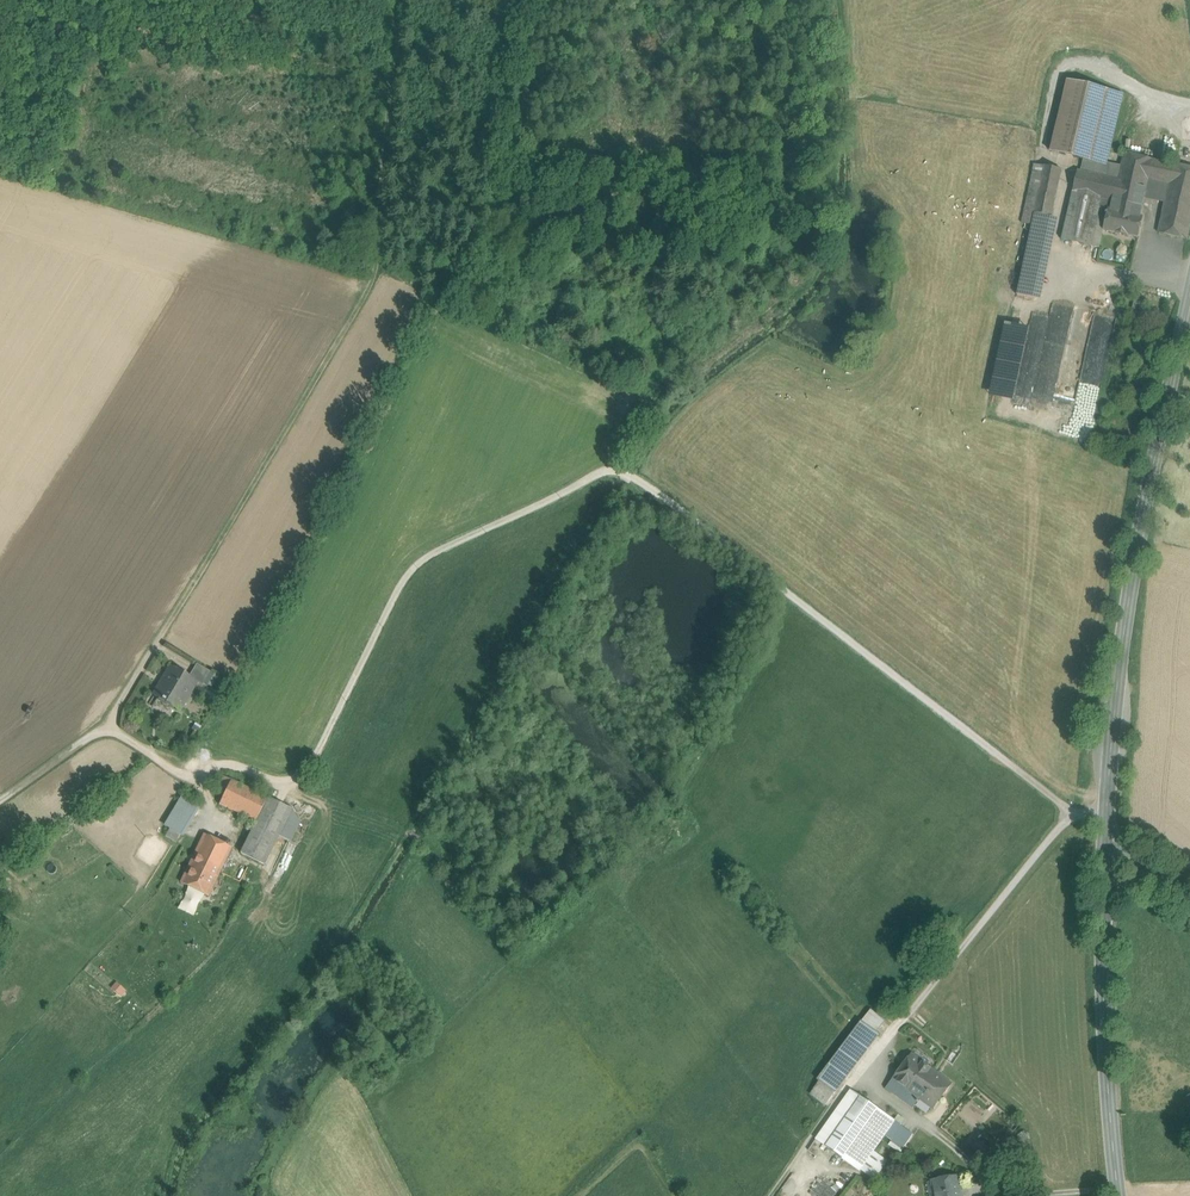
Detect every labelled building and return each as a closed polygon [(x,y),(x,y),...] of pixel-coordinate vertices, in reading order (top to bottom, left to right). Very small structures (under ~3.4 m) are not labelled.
[(1078,170),(1118,179),(1121,165),(1106,162),(1122,93),(1067,81),(1051,151),(1081,158),(1078,170)] [(1151,158),(1124,152),(1121,165),(1118,179),(1111,210),(1137,216),(1146,177),(1151,158)] [(1169,182),(1173,163),(1151,158),(1146,177),(1169,182)] [(1173,163),(1169,182),(1158,231),(1186,237),(1189,221),(1189,166),(1173,163)] [(1024,210),(1035,213),(1045,166),(1034,164),(1024,210)] [(1045,166),(1035,213),(1051,217),(1062,170),(1045,166)] [(1109,209),(1111,210),(1118,179),(1078,170),(1062,239),(1091,246),(1100,207),(1109,209)] [(1111,210),(1109,209),(1104,230),(1138,238),(1143,217),(1137,216),(1111,210)] [(1034,299),(1051,217),(1035,213),(1017,296),(1034,299)] [(1061,219),(1051,217),(1034,299),(1043,301),(1061,219)] [(1052,408),(1093,417),(1116,316),(1074,307),(1065,349),(1041,344),(1038,358),(1039,358),(1038,362),(1035,362),(1034,364),(1030,363),(1028,370),(1023,368),(1018,391),(1054,399),(1052,408)] [(1029,330),(1005,325),(990,394),(1014,400),(1029,330)] [(210,672),(197,664),(189,677),(197,682),(202,685),(210,672)] [(171,667),(154,696),(179,711),(197,682),(189,677),(171,667)] [(232,781),(223,776),(215,793),(223,797),(232,781)] [(267,798),(232,781),(223,797),(219,805),(255,823),(267,798)] [(185,798),(167,827),(170,829),(180,835),(198,805),(185,798)] [(255,823),(239,853),(263,865),(279,834),(291,810),(267,798),(255,823)] [(96,821),(109,812),(102,803),(90,812),(96,821)] [(303,816),(291,810),(279,834),(291,840),(303,816)] [(180,835),(170,829),(166,836),(176,842),(180,835)] [(230,849),(204,836),(181,882),(207,895),(230,849)] [(121,997),(126,990),(113,982),(108,989),(121,997)] [(873,1015),(866,1026),(879,1035),(887,1025),(873,1015)] [(861,1022),(841,1049),(859,1062),(879,1035),(866,1026),(861,1022)] [(859,1062),(841,1049),(819,1080),(821,1082),(836,1093),(859,1062)] [(933,1109),(952,1084),(913,1055),(895,1080),(920,1099),(933,1109)] [(920,1099),(895,1080),(888,1089),(913,1108),(918,1102),(918,1103),(919,1102),(919,1101),(920,1099)] [(827,1105),(836,1093),(821,1082),(811,1094),(827,1105)] [(851,1090),(816,1140),(827,1147),(862,1097),(851,1090)] [(862,1097),(827,1147),(843,1158),(878,1108),(862,1097)] [(878,1108),(843,1158),(861,1170),(871,1156),(885,1135),(895,1120),(878,1108)] [(895,1120),(885,1135),(890,1139),(897,1129),(898,1129),(900,1126),(901,1125),(895,1120)] [(913,1134),(900,1126),(898,1129),(897,1129),(890,1139),(892,1140),(903,1148),(913,1134)] [(903,1148),(892,1140),(889,1145),(900,1152),(903,1148)] [(888,1168),(871,1156),(861,1170),(878,1183),(888,1168)] [(937,1180),(939,1192),(935,1193),(936,1195),(961,1195),(958,1177),(937,1180)]
